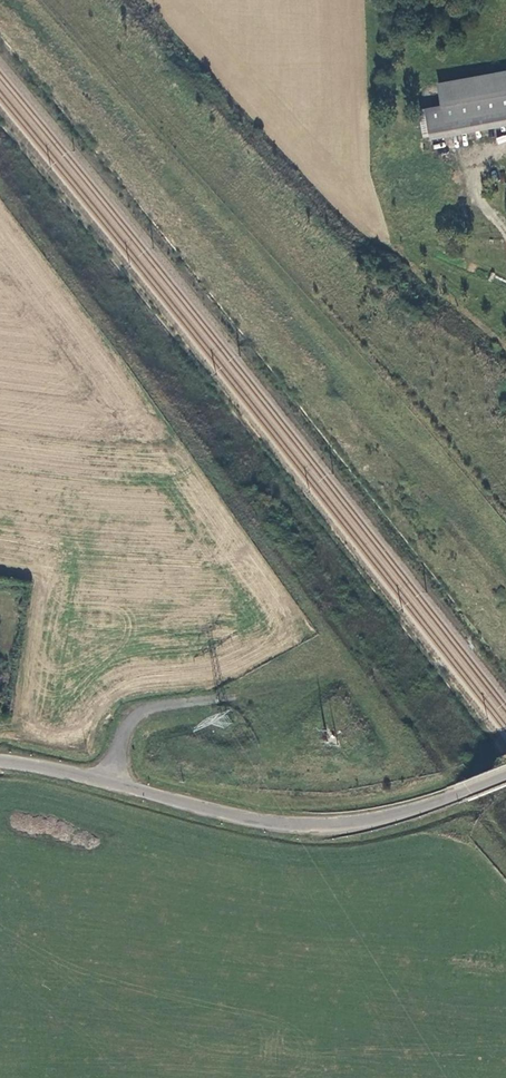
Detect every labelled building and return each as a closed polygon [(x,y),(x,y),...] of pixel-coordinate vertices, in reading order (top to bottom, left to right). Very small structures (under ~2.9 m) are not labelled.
[(479,71),(480,79),(481,94),(505,92),(505,68),(479,71)] [(438,76),(440,99),(481,94),(480,79),(479,71),(438,76)] [(481,94),(482,103),(483,115),(505,113),(505,92),(481,94)] [(425,101),(422,121),(483,115),(482,103),(481,94),(440,99),(425,101)] [(505,142),(505,134),(496,138),(498,144),(505,142)]
